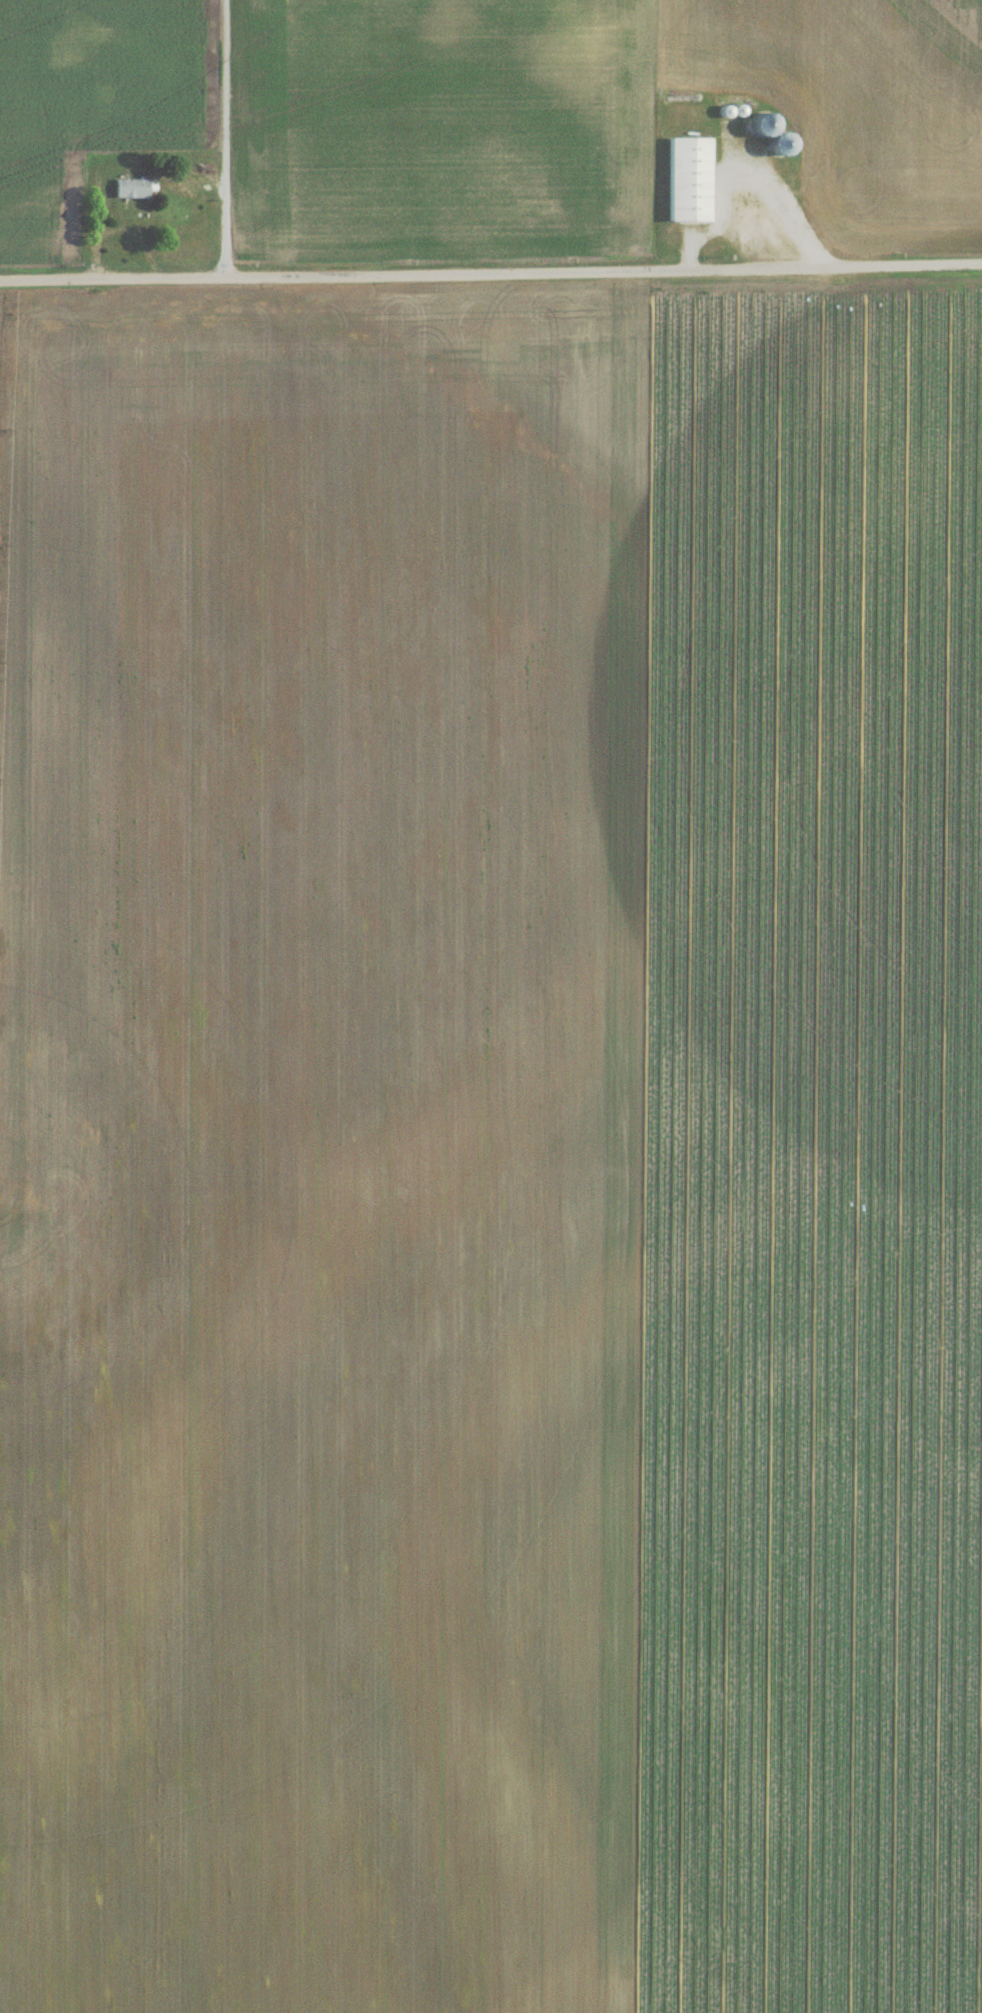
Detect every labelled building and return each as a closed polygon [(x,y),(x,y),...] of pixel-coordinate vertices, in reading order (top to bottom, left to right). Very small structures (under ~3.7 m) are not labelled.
[(667,146),(666,230),(708,230),(708,146),(667,146)] [(148,207),(148,188),(114,188),(114,207),(148,207)]
